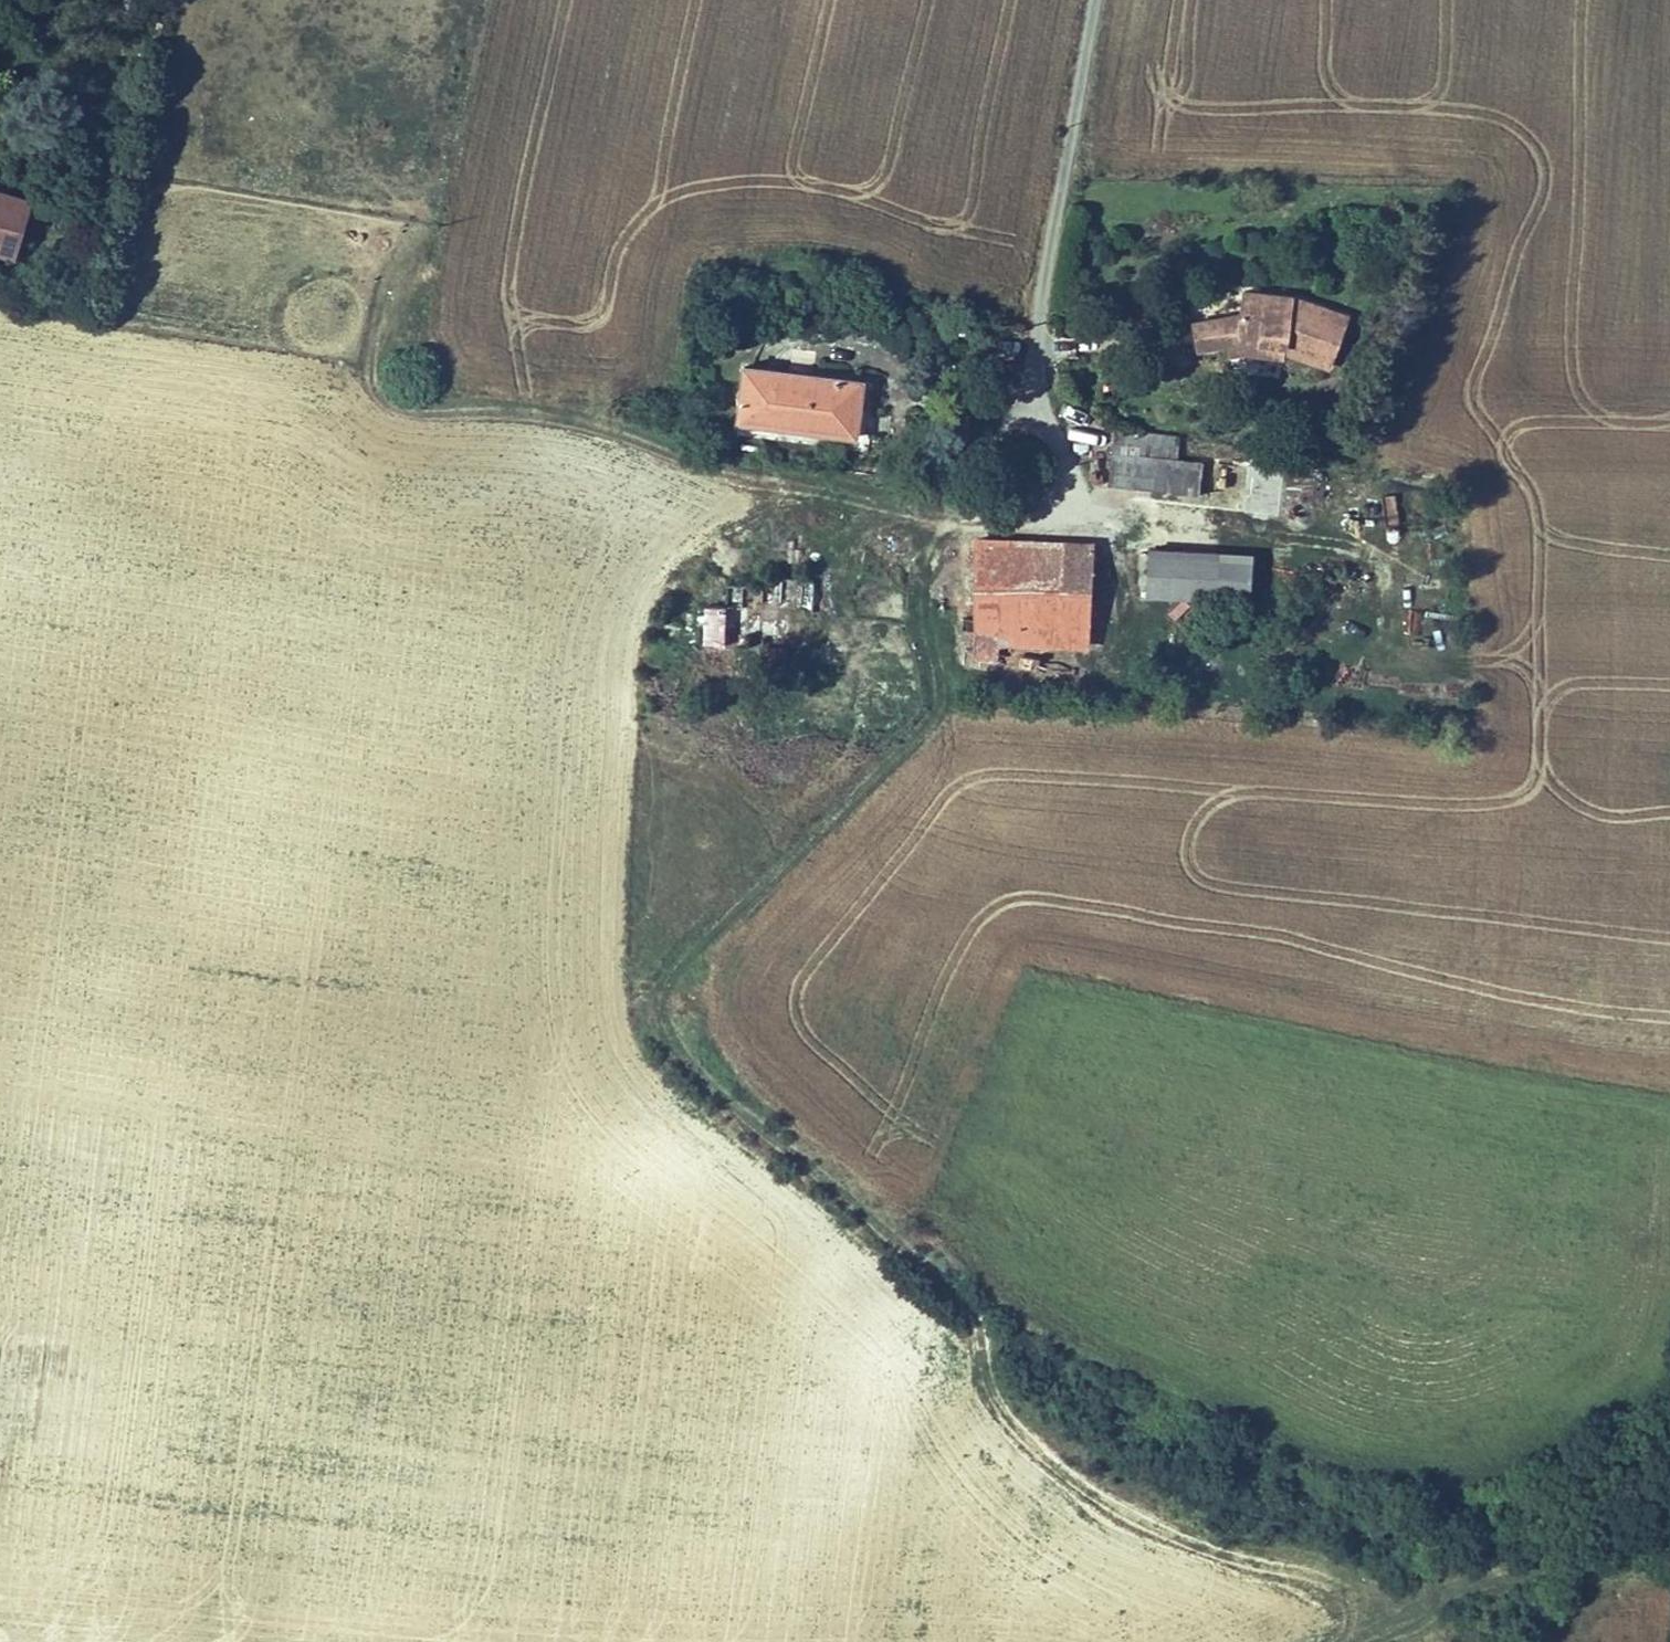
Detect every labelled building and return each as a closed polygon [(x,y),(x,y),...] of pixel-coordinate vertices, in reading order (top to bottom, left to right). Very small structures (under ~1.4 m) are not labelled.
[(33,198),(0,188),(0,248),(17,253),(33,198)] [(1328,341),(1282,330),(1277,350),(1232,349),(1231,379),(1258,379),(1271,380),(1314,391),(1312,396),(1360,415),(1381,364),(1328,341)] [(881,422),(884,392),(762,377),(755,434),(845,445),(849,418),(881,422)] [(1121,500),(1265,519),(1270,483),(1199,473),(1202,450),(1190,448),(1189,451),(1159,447),(1156,469),(1125,466),(1121,500)] [(987,561),(987,585),(1013,586),(1014,562),(987,561)] [(1103,671),(1106,565),(1014,562),(1013,586),(987,585),(985,639),(965,639),(963,676),(1009,677),(1010,668),(1103,671)] [(1236,575),(1166,570),(1162,620),(1232,626),(1236,575)] [(769,607),(811,609),(812,580),(770,578),(769,607)] [(723,647),(724,609),(700,608),(699,646),(723,647)]
